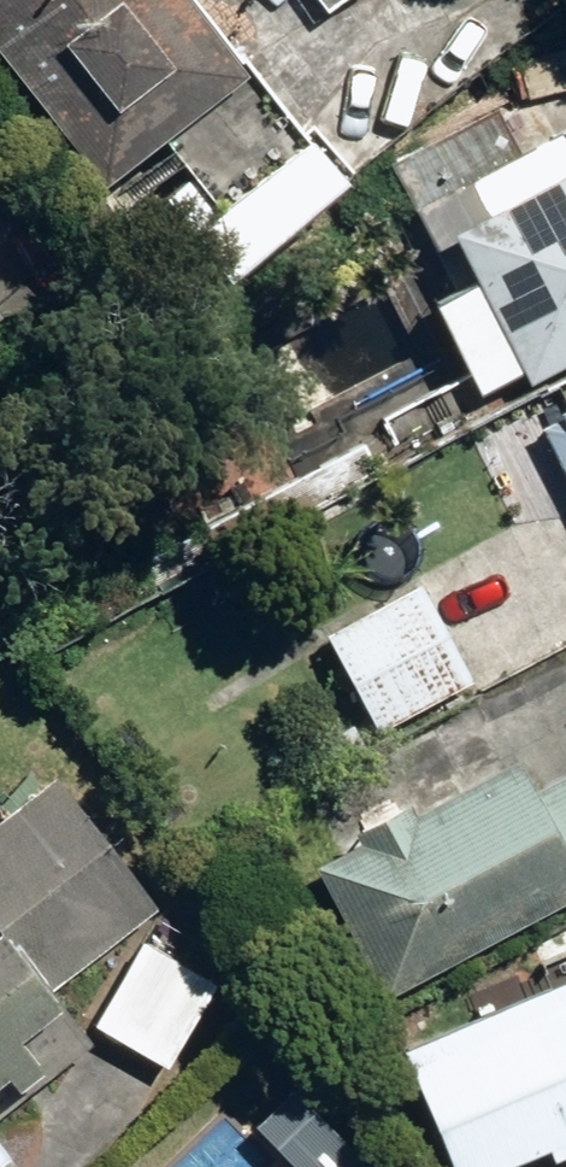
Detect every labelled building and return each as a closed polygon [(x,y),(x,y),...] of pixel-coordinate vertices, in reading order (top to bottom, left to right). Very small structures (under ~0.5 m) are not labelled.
[(90,192),(232,87),(167,0),(0,0),(0,72),(90,192)] [(510,161),(487,115),(391,164),(414,210),(510,161)] [(565,368),(565,132),(510,161),(414,210),(400,217),(423,260),(443,250),(447,259),(434,266),(444,287),(458,280),(464,293),(427,312),(473,400),(513,380),(520,392),(565,368)] [(549,418),(552,426),(535,434),(565,496),(565,409),(549,418)] [(469,688),(417,589),(319,640),(371,739),(469,688)] [(379,1005),(565,908),(565,773),(528,793),(513,766),(407,821),(401,809),(345,839),(352,852),(310,874),(379,1005)] [(44,784),(0,819),(0,954),(40,1003),(149,916),(44,784)] [(162,1072),(210,986),(139,947),(91,1033),(162,1072)] [(79,1053),(40,1003),(0,954),(0,1116),(79,1053)] [(392,1058),(439,1166),(518,1166),(541,1157),(545,1166),(551,1166),(565,1161),(565,984),(392,1058)] [(286,1093),(246,1132),(279,1166),(357,1166),(286,1093)]
